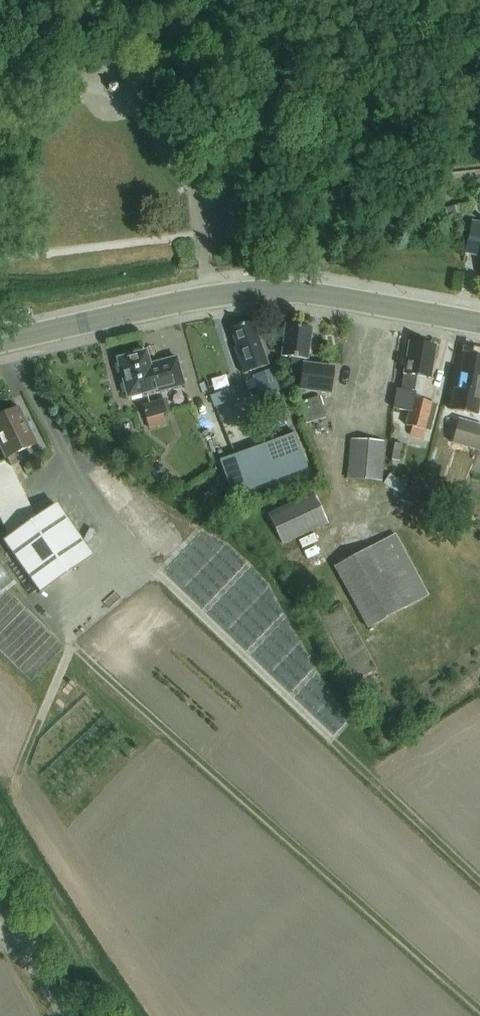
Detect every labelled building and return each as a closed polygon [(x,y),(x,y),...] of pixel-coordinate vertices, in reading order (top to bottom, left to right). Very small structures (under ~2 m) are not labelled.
[(464,203),(454,206),(456,214),(466,212),(464,203)] [(472,221),(465,255),(479,258),(479,223),(472,221)] [(235,348),(244,374),(268,366),(253,322),(231,329),(237,348),(235,348)] [(301,375),(299,390),(332,394),(335,368),(305,365),(305,361),(308,361),(312,328),(286,325),(282,358),(292,359),(290,374),(301,375)] [(431,378),(436,347),(410,342),(401,392),(398,392),(395,412),(411,414),(409,427),(411,427),(409,435),(422,439),(424,429),(429,430),(434,403),(414,399),(418,376),(431,378)] [(144,352),(139,351),(133,352),(131,356),(118,359),(128,399),(157,391),(157,393),(184,386),(177,359),(150,366),(146,352),(144,352)] [(464,355),(461,374),(456,377),(450,410),(477,414),(479,397),(479,358),(464,355)] [(282,391),(273,369),(251,377),(259,400),(282,391)] [(327,417),(320,396),(299,402),(306,424),(327,417)] [(143,406),(146,419),(166,414),(163,401),(143,406)] [(10,467),(11,467),(27,460),(23,452),(37,445),(19,408),(3,415),(0,414),(0,446),(10,467)] [(444,414),(442,423),(452,425),(454,416),(444,414)] [(453,443),(478,451),(479,445),(479,424),(460,418),(453,443)] [(297,431),(222,457),(234,492),(309,467),(297,431)] [(351,439),(348,476),(348,479),(382,482),(385,442),(351,439)] [(394,444),(392,461),(400,462),(402,445),(394,444)] [(4,527),(33,513),(11,467),(10,467),(10,468),(6,460),(0,463),(0,519),(4,527)] [(153,469),(152,475),(156,480),(162,479),(165,475),(164,469),(158,467),(153,469)] [(283,546),(329,525),(314,493),(268,514),(283,546)] [(4,541),(40,592),(92,556),(55,505),(36,519),(26,525),(4,541)] [(368,629),(429,596),(396,534),(334,567),(368,629)] [(13,586),(0,559),(0,592),(13,586)]
